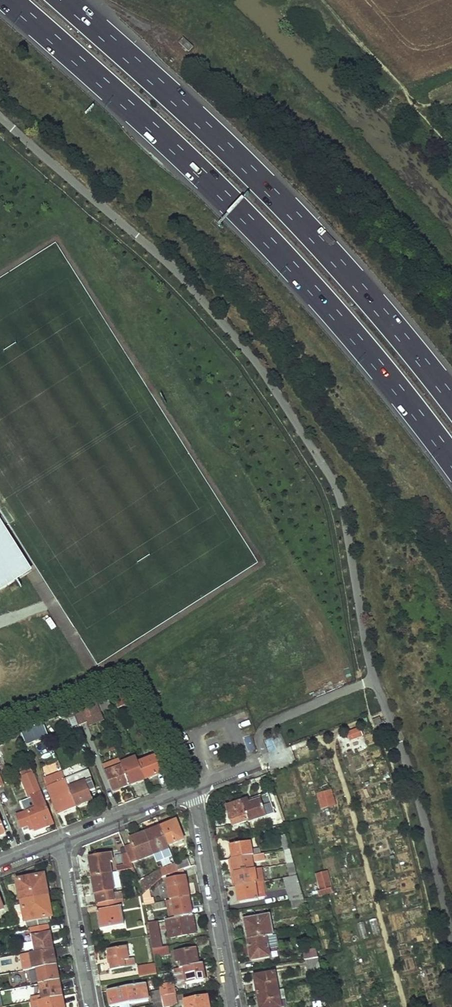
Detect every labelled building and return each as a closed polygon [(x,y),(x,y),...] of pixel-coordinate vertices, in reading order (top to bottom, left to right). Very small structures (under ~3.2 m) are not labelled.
[(192,46),(182,38),(178,42),(188,51),(192,46)] [(9,578),(12,582),(27,572),(0,530),(0,563),(9,578)] [(9,578),(0,563),(0,584),(9,578)] [(130,703),(126,690),(112,695),(117,707),(130,703)] [(97,701),(101,712),(112,708),(107,697),(97,701)] [(73,710),(79,725),(102,716),(101,712),(97,701),(73,710)] [(72,714),(62,719),(66,730),(77,726),(72,714)] [(372,720),(375,726),(381,723),(379,717),(372,720)] [(43,722),(21,731),(26,743),(48,735),(43,722)] [(346,733),(349,741),(362,736),(359,727),(346,733)] [(139,763),(145,779),(148,778),(163,772),(157,756),(139,763)] [(121,763),(130,785),(145,779),(139,763),(136,758),(121,763)] [(130,785),(121,763),(120,759),(103,765),(113,791),(130,785)] [(48,788),(66,780),(63,772),(46,779),(48,788)] [(148,778),(150,781),(158,778),(159,781),(165,779),(163,772),(148,778)] [(55,824),(34,773),(23,777),(35,809),(18,816),(22,827),(28,826),(30,830),(35,828),(36,831),(55,824)] [(69,788),(77,806),(91,800),(86,788),(93,786),(88,773),(82,775),(84,781),(69,788)] [(69,788),(66,780),(48,788),(58,813),(77,806),(69,788)] [(331,790),(316,794),(321,810),(336,806),(331,790)] [(274,814),(268,796),(260,798),(260,797),(247,801),(241,803),(247,819),(248,822),(274,814)] [(247,819),(241,803),(227,808),(232,824),(247,819)] [(160,827),(167,846),(183,839),(176,821),(160,827)] [(169,849),(167,846),(160,827),(145,833),(153,855),(156,863),(172,857),(169,849)] [(216,837),(229,835),(227,828),(215,830),(216,837)] [(153,855),(145,833),(130,839),(139,861),(153,855)] [(290,849),(286,837),(280,838),(283,851),(290,849)] [(232,860),(252,856),(250,842),(230,846),(232,860)] [(283,851),(282,851),(286,864),(293,863),(290,849),(283,851)] [(92,878),(111,874),(109,864),(113,863),(111,854),(89,858),(92,878)] [(235,874),(251,871),(250,862),(264,859),(263,854),(252,856),(232,860),(235,874)] [(177,871),(191,867),(188,860),(174,865),(177,871)] [(162,876),(159,870),(146,878),(139,861),(131,864),(132,865),(133,869),(143,895),(148,890),(162,876)] [(293,863),(286,864),(290,877),(297,875),(293,863)] [(174,865),(159,870),(162,876),(177,871),(174,865)] [(264,868),(251,871),(235,874),(237,886),(266,881),(264,868)] [(327,871),(315,874),(319,891),(331,888),(327,871)] [(111,874),(92,878),(95,894),(97,893),(99,904),(114,901),(113,891),(115,890),(112,874),(111,874)] [(290,877),(284,878),(286,889),(288,889),(290,901),(304,899),(297,875),(290,877)] [(44,876),(18,881),(21,900),(48,896),(44,876)] [(173,900),(189,897),(185,879),(167,882),(171,900),(173,900)] [(266,881),(237,886),(240,902),(257,899),(256,898),(269,896),(266,881)] [(333,893),(331,888),(319,891),(317,891),(318,897),(333,893)] [(46,925),(50,925),(48,918),(51,917),(48,896),(21,900),(25,922),(27,922),(28,929),(31,928),(46,925)] [(189,897),(173,900),(177,918),(193,915),(189,897)] [(304,899),(290,901),(292,907),(305,905),(304,899)] [(114,901),(99,904),(100,912),(98,912),(101,930),(125,926),(122,907),(119,907),(118,900),(114,901)] [(177,918),(167,920),(170,938),(196,933),(193,915),(177,918)] [(266,937),(273,935),(269,916),(244,921),(247,940),(266,937)] [(153,950),(165,947),(163,940),(160,940),(157,922),(149,924),(151,935),(153,950)] [(33,953),(52,949),(50,934),(48,934),(46,925),(31,928),(33,937),(31,937),(33,953)] [(266,937),(247,940),(251,960),(269,957),(266,937)] [(109,950),(113,971),(135,966),(134,959),(129,960),(127,947),(109,950)] [(153,950),(155,958),(169,954),(168,947),(165,947),(153,950)] [(36,968),(55,965),(52,949),(33,953),(30,953),(33,969),(36,968)] [(177,963),(180,963),(181,969),(184,968),(202,965),(199,949),(175,953),(177,963)] [(318,958),(316,949),(303,952),(305,960),(318,958)] [(318,958),(305,960),(307,972),(320,969),(318,958)] [(36,968),(39,984),(58,981),(55,965),(36,968)] [(157,973),(156,965),(140,968),(141,977),(158,975),(157,973)] [(202,965),(184,968),(187,984),(204,980),(202,965)] [(257,994),(276,991),(273,974),(254,977),(257,994)] [(39,984),(42,1000),(61,997),(58,981),(39,984)] [(323,982),(306,985),(308,999),(325,996),(323,982)] [(174,995),(172,985),(160,987),(162,997),(174,995)] [(127,989),(130,1005),(149,1001),(146,986),(127,989)] [(108,992),(111,1006),(117,1006),(130,1005),(127,989),(108,992)] [(276,991),(257,994),(260,1006),(279,1006),(278,1000),(284,999),(282,989),(276,991)] [(163,1006),(174,1006),(177,1000),(176,995),(174,995),(162,997),(163,1004),(163,1006)] [(42,1000),(39,1001),(31,1002),(32,1006),(63,1006),(61,997),(42,1000)] [(185,1002),(185,1006),(209,1006),(207,997),(185,1002)]
